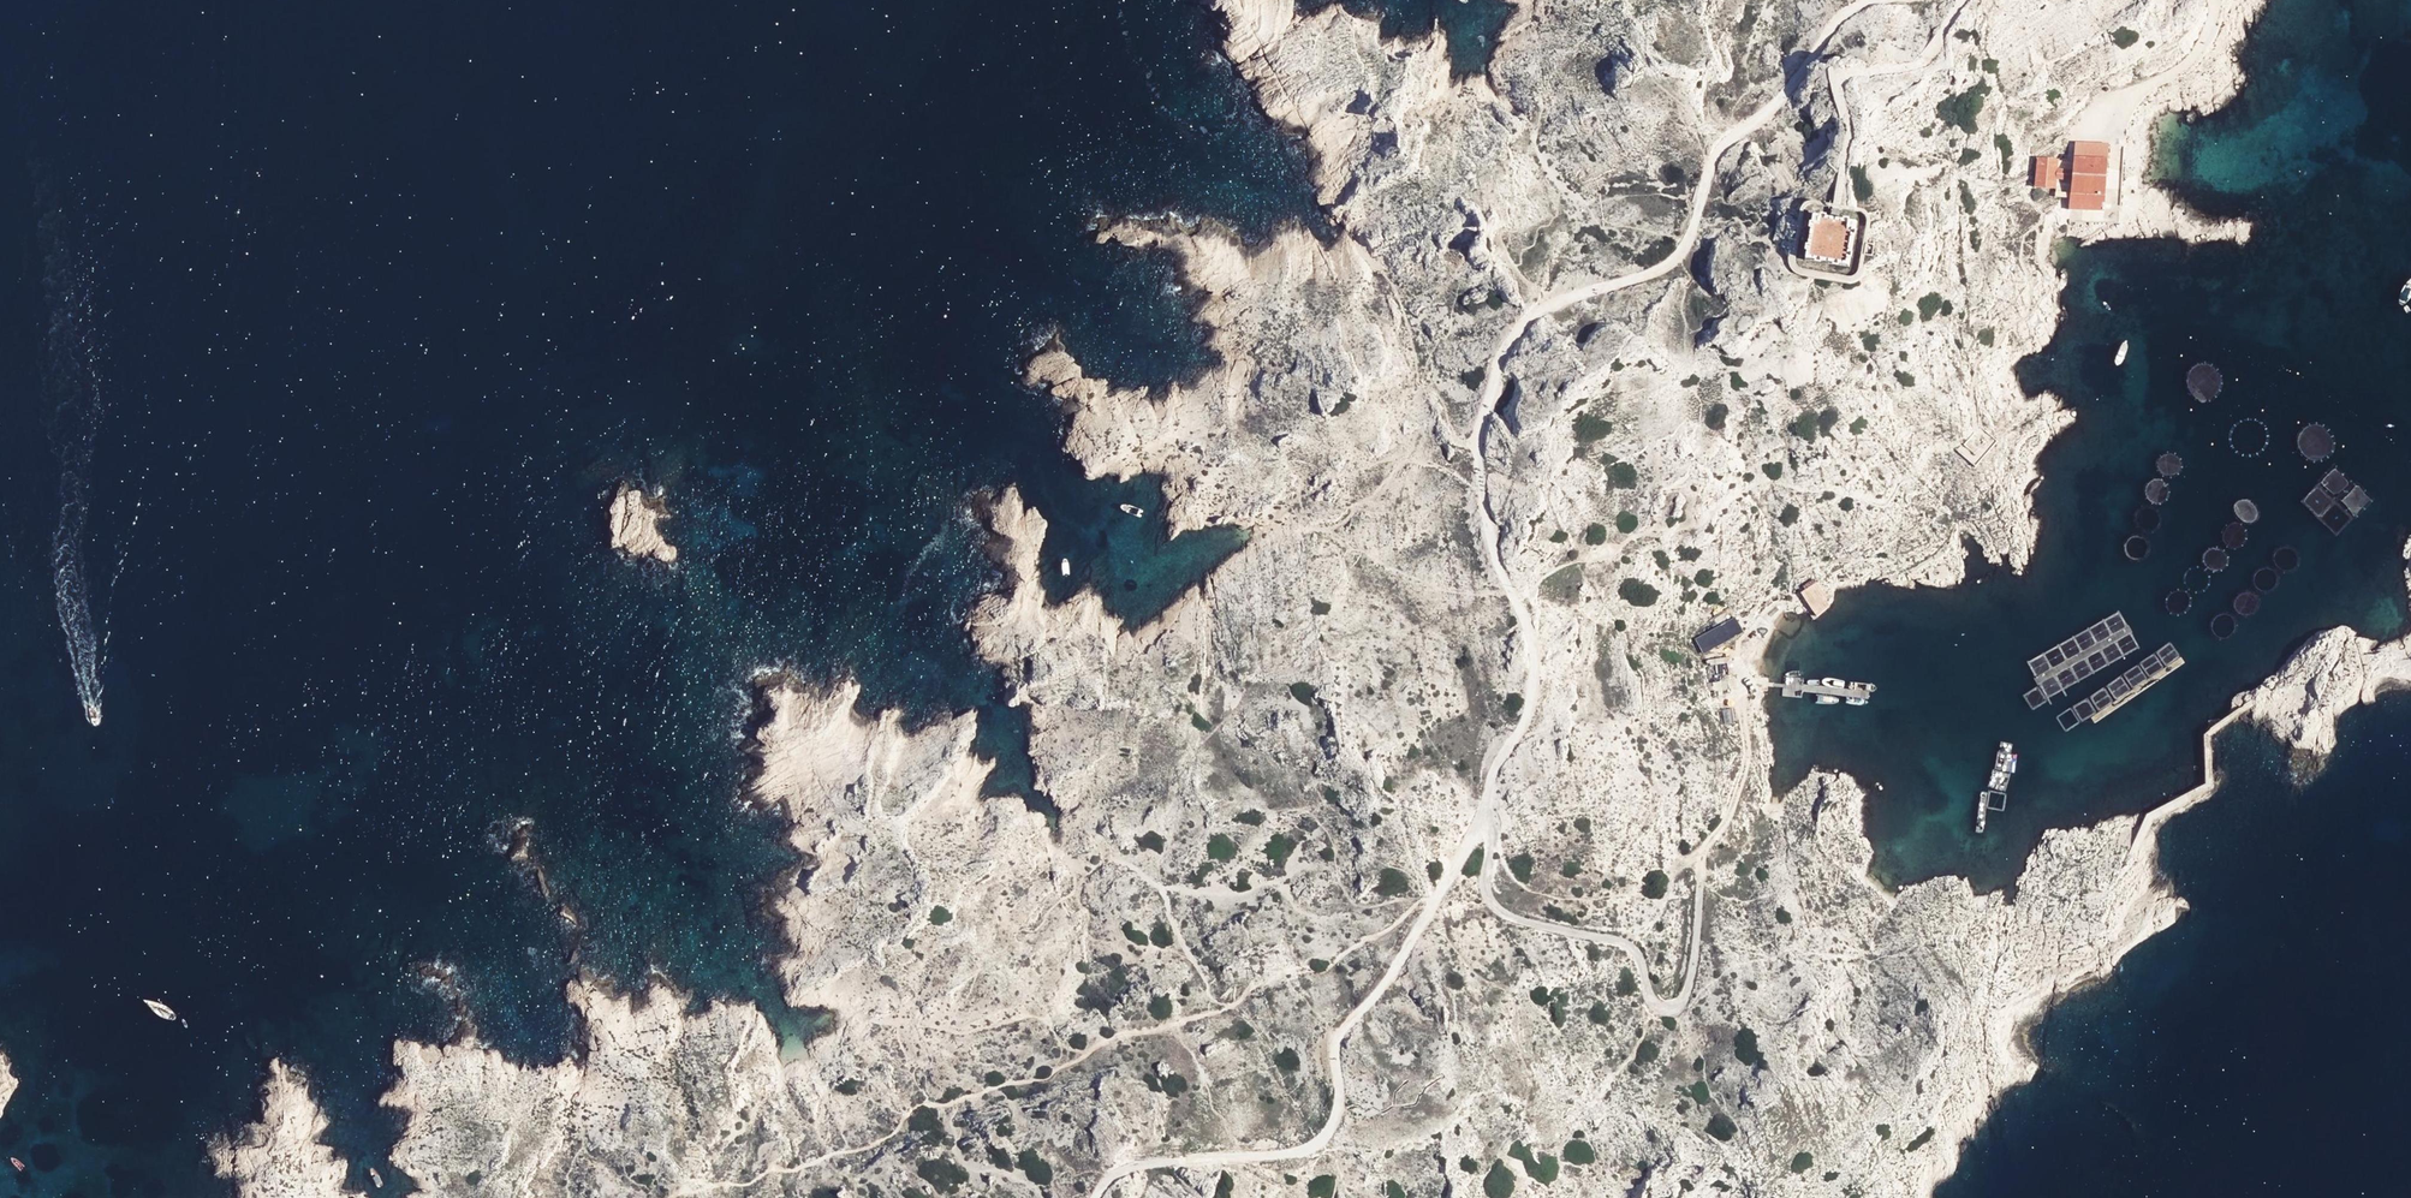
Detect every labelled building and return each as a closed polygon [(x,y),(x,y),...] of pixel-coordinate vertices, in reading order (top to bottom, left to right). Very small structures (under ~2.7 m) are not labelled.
[(2069,170),(2057,169),(2058,158),(2036,157),(2034,188),(2055,189),(2056,178),(2070,179),(2068,207),(2104,209),(2108,144),(2071,141),(2069,170)] [(1812,213),(1811,220),(1809,220),(1808,227),(1809,227),(1807,242),(1805,241),(1804,249),(1806,249),(1805,257),(1814,259),(1813,261),(1820,262),(1821,261),(1830,262),(1830,265),(1853,268),(1860,221),(1849,219),(1849,217),(1844,216),(1842,218),(1834,217),(1827,215),(1826,213),(1821,212),(1820,214),(1812,213)] [(1974,428),(1955,449),(1969,463),(1989,442),(1974,428)] [(1817,581),(1800,592),(1812,609),(1829,598),(1817,581)] [(1705,654),(1744,632),(1736,617),(1697,639),(1705,654)]
